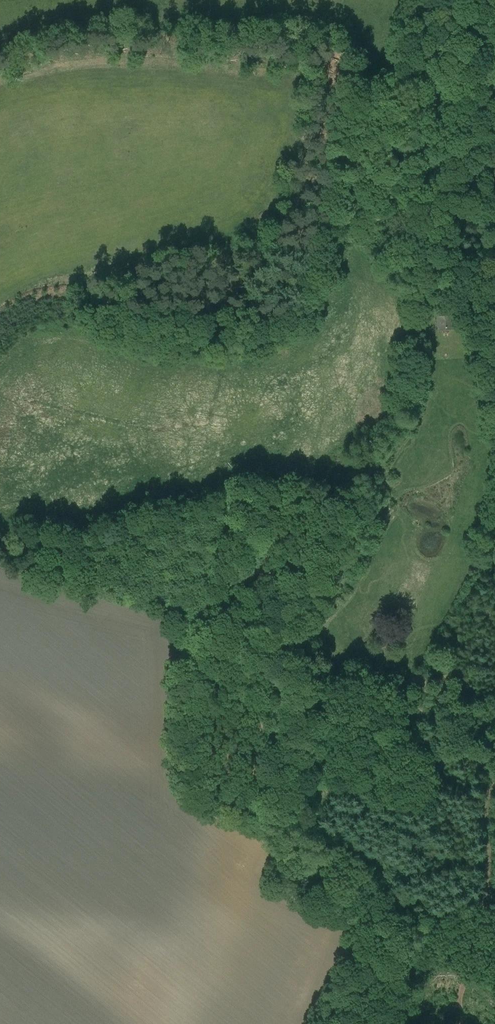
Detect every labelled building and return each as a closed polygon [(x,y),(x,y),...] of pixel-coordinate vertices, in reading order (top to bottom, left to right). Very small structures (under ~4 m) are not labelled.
[(448,303),(450,310),(456,308),(454,301),(448,303)] [(437,317),(438,330),(454,329),(453,316),(437,317)]
